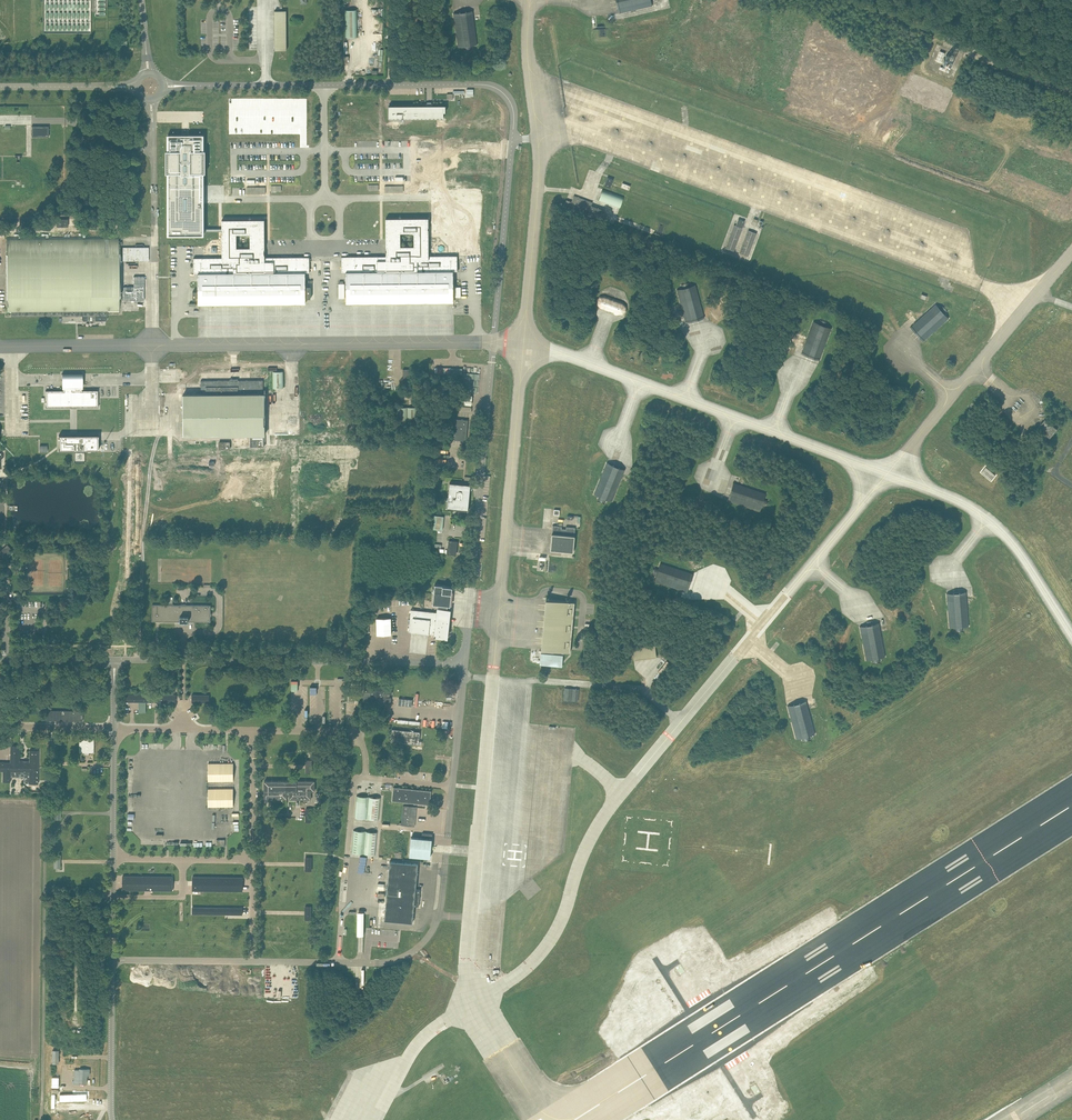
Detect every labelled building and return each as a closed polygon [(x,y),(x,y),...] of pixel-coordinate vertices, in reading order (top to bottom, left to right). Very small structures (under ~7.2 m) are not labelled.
[(619,13),(652,6),(651,1),(654,0),(616,0),(619,13)] [(358,37),(357,9),(345,10),(346,37),(358,37)] [(275,11),(275,50),(286,50),(286,10),(275,11)] [(453,13),(458,47),(464,46),(464,50),(472,49),(472,45),(477,45),(473,10),(453,13)] [(945,53),(940,51),(936,60),(941,62),(945,53)] [(388,105),(388,106),(389,106),(389,118),(443,118),(443,106),(444,106),(444,105),(432,105),(432,103),(426,103),(426,105),(388,105)] [(49,136),(49,126),(32,126),(32,137),(49,136)] [(167,151),(165,151),(166,173),(167,173),(168,216),(167,216),(167,218),(168,218),(168,234),(204,234),(204,231),(222,231),(223,231),(223,228),(222,228),(204,228),(204,207),(204,186),(203,186),(203,173),(205,173),(205,150),(203,150),(203,136),(189,136),(181,136),(167,137),(167,151)] [(610,187),(612,183),(613,179),(607,177),(605,185),(610,187)] [(387,254),(386,254),(386,256),(341,256),(341,261),(341,270),(341,273),(343,273),(343,272),(346,272),(346,302),(454,301),(453,285),(453,279),(453,271),(456,271),(456,272),(457,272),(457,255),(448,255),(429,255),(428,237),(428,229),(427,229),(427,226),(428,226),(428,219),(428,217),(386,218),(386,239),(386,246),(387,246),(387,254)] [(222,239),(222,257),(202,257),(193,258),(193,274),(198,274),(198,281),(198,288),(198,304),(306,303),(305,272),(308,272),(308,273),(310,273),(310,270),(309,261),(309,256),(265,257),(265,255),(264,255),(264,248),(265,248),(265,240),(264,219),(222,219),(222,221),(222,228),(223,228),(223,231),(222,231),(222,239)] [(11,313),(11,316),(85,315),(85,319),(87,321),(96,321),(97,319),(97,315),(107,315),(107,312),(119,312),(119,297),(120,297),(119,263),(119,252),(118,252),(118,236),(7,237),(7,253),(6,253),(6,264),(6,286),(7,297),(7,313),(11,313)] [(149,247),(123,247),(123,260),(149,260),(149,247)] [(124,287),(124,300),(131,300),(134,300),(144,300),(144,276),(135,276),(135,286),(124,287)] [(682,288),(677,289),(686,323),(704,318),(696,284),(690,286),(689,282),(681,284),(682,288)] [(605,295),(600,295),(597,299),(597,304),(600,308),(609,311),(614,313),(614,314),(617,315),(618,315),(624,314),(627,310),(627,305),(623,302),(609,296),(605,295)] [(917,320),(910,327),(923,341),(948,318),(945,314),(947,311),(942,305),(939,308),(935,304),(917,320)] [(832,328),(827,326),(828,322),(820,320),(819,323),(813,321),(804,346),(801,353),(820,360),(832,328)] [(273,371),(273,388),(283,388),(283,371),(273,371)] [(264,446),(264,434),(265,435),(265,393),(263,393),(263,380),(238,380),(238,378),(230,379),(230,372),(214,372),(214,380),(201,380),(201,384),(201,394),(183,394),(184,435),(250,435),(250,447),(264,446)] [(57,390),(45,390),(46,391),(46,407),(69,407),(98,407),(98,406),(98,390),(82,390),(82,386),(82,374),(82,373),(62,373),(62,374),(63,387),(63,390),(57,390)] [(409,407),(405,407),(397,407),(397,424),(417,423),(417,407),(409,407)] [(1046,418),(1037,428),(1038,429),(1050,438),(1057,429),(1046,419),(1046,418)] [(468,420),(457,419),(456,419),(454,440),(466,441),(467,432),(465,431),(466,430),(467,430),(468,420)] [(98,435),(59,435),(59,449),(59,450),(99,449),(98,449),(98,435)] [(607,462),(594,494),(599,496),(598,500),(605,503),(607,499),(612,501),(623,474),(625,469),(607,462)] [(462,508),(461,510),(467,511),(467,513),(468,513),(471,483),(470,483),(470,484),(450,482),(447,509),(454,510),(454,508),(462,508)] [(768,500),(764,498),(766,493),(738,484),(733,482),(727,501),(760,512),(761,506),(765,507),(768,500)] [(433,529),(442,530),(444,516),(435,515),(433,529)] [(550,549),(551,549),(573,552),(575,527),(566,526),(566,529),(562,528),(562,526),(553,525),(552,529),(550,549)] [(448,553),(456,554),(457,541),(449,541),(448,553)] [(659,568),(655,567),(653,575),(656,576),(654,581),(687,592),(693,573),(660,563),(659,568)] [(431,636),(434,637),(435,637),(435,636),(437,636),(446,637),(447,626),(448,626),(450,609),(447,609),(447,606),(450,606),(451,597),(452,586),(435,584),(432,604),(438,604),(438,608),(437,612),(411,609),(409,631),(435,634),(435,635),(434,635),(431,635),(431,636)] [(966,597),(966,592),(947,593),(949,627),(955,627),(955,631),(963,630),(963,626),(969,626),(966,597)] [(570,649),(574,605),(575,602),(546,599),(541,650),(570,652),(570,649)] [(188,621),(210,622),(211,605),(210,605),(210,606),(209,606),(209,605),(152,604),(152,621),(180,621),(180,623),(188,624),(188,621)] [(880,661),(880,657),(885,656),(880,627),(879,622),(860,626),(866,660),(871,659),(872,663),(880,661)] [(633,648),(634,660),(656,657),(655,645),(633,648)] [(562,666),(562,662),(563,655),(541,653),(540,664),(562,666)] [(565,688),(564,700),(572,701),(578,701),(579,689),(572,688),(565,688)] [(796,739),(801,737),(802,741),(810,739),(809,735),(815,734),(807,705),(806,700),(787,705),(796,739)] [(83,721),(83,711),(46,710),(46,720),(83,721)] [(391,741),(419,744),(420,732),(392,728),(391,741)] [(89,752),(93,752),(94,752),(94,738),(89,738),(89,737),(84,737),(84,738),(79,738),(79,752),(84,752),(84,753),(89,753),(89,752)] [(38,783),(38,750),(29,750),(29,760),(19,760),(19,745),(10,745),(10,762),(0,762),(0,771),(3,771),(3,781),(10,781),(10,776),(24,776),(24,782),(29,782),(29,783),(38,783)] [(311,791),(315,791),(315,781),(264,781),(264,799),(287,799),(287,794),(289,794),(289,799),(311,799),(311,791)] [(431,791),(393,787),(392,801),(430,804),(431,791)] [(379,814),(380,803),(381,798),(356,795),(354,817),(379,819),(379,814)] [(414,826),(415,821),(416,806),(403,805),(401,825),(414,826)] [(378,832),(353,830),(351,852),(376,855),(378,832)] [(422,838),(411,837),(409,855),(430,857),(431,852),(431,848),(432,834),(422,833),(422,838)] [(414,906),(419,906),(420,889),(416,889),(418,863),(390,861),(384,920),(413,922),(414,906)] [(123,890),(173,890),(173,876),(123,876),(123,890)] [(233,891),(243,891),(243,877),(193,876),(193,890),(203,890),(203,891),(204,891),(204,890),(217,891),(218,891),(232,891),(233,891)] [(80,1070),(75,1070),(74,1083),(86,1083),(87,1075),(89,1075),(90,1069),(80,1069),(80,1070)]
